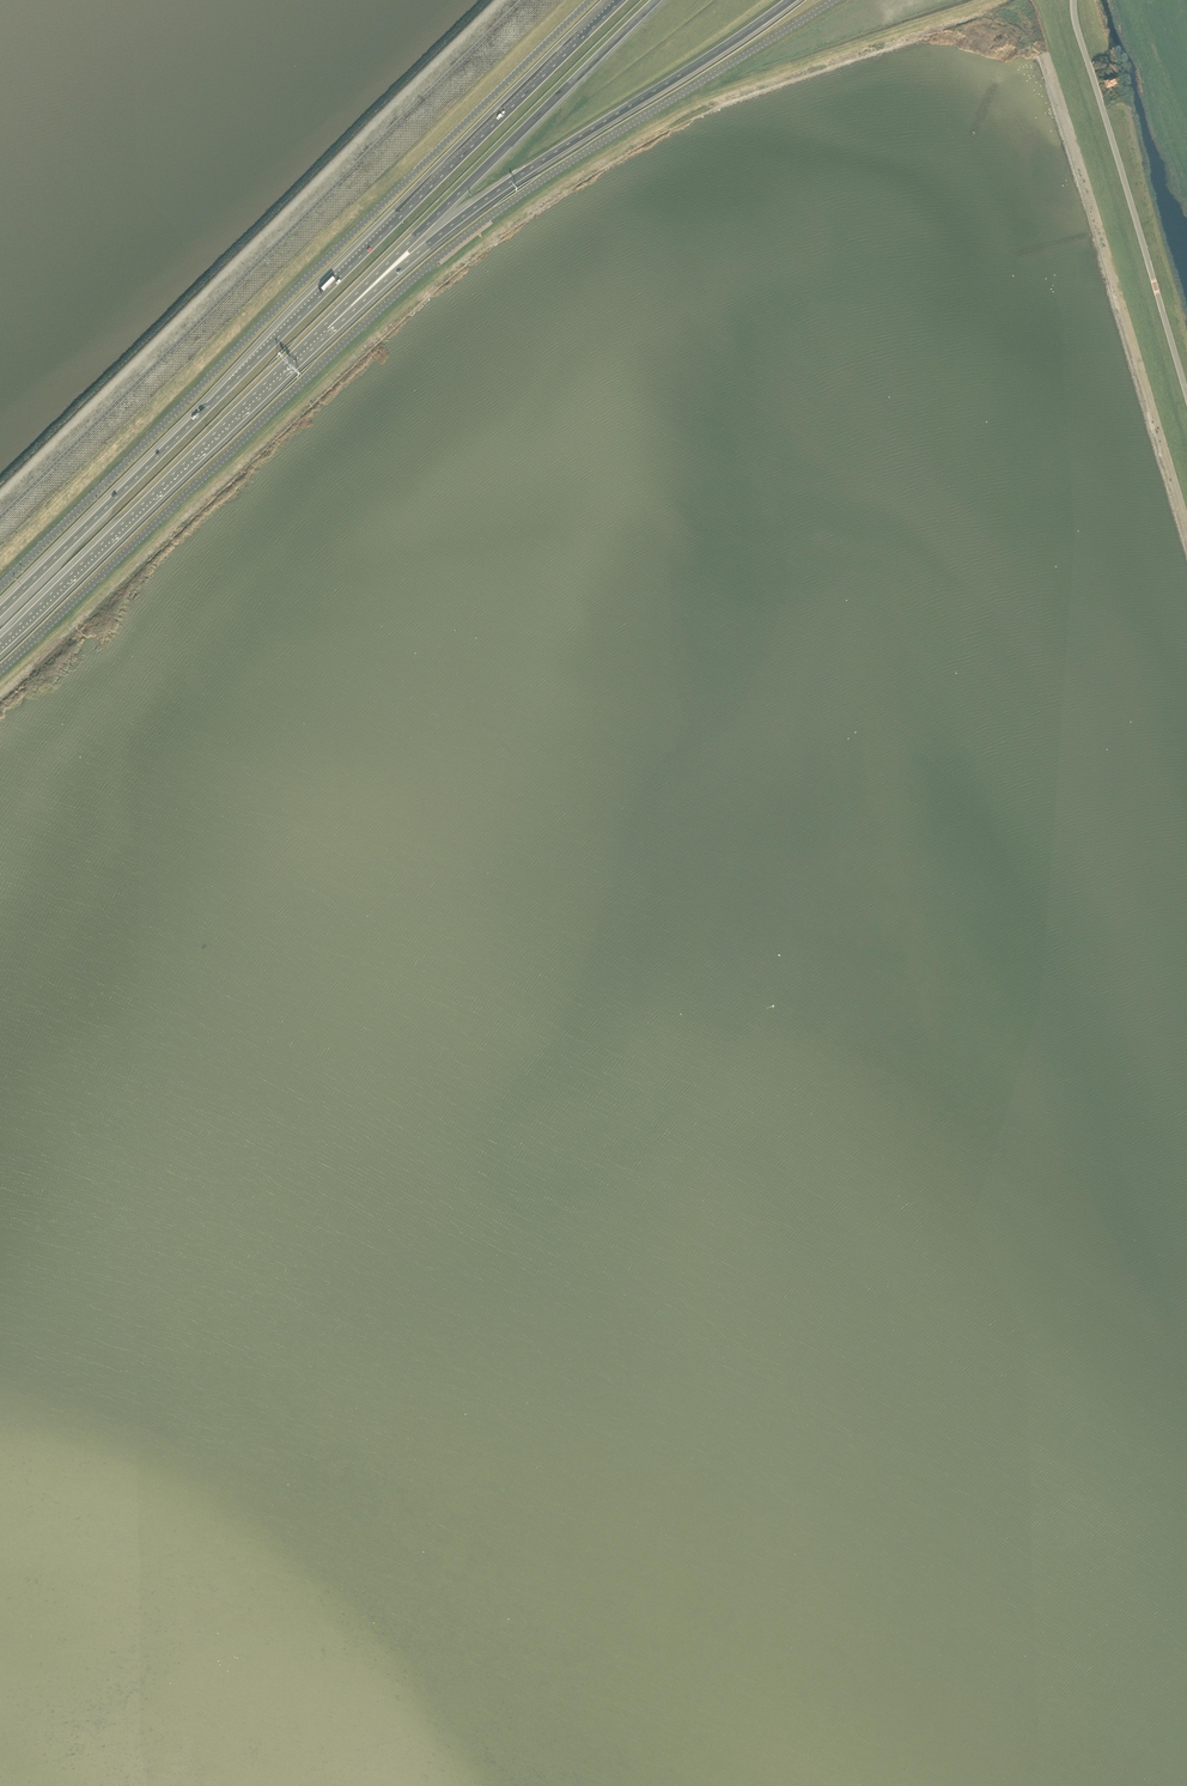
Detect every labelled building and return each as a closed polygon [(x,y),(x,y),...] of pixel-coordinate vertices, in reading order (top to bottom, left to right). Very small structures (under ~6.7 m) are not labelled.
[(1107,89),(1114,87),(1117,85),(1115,78),(1111,80),(1104,82),(1107,89)]
